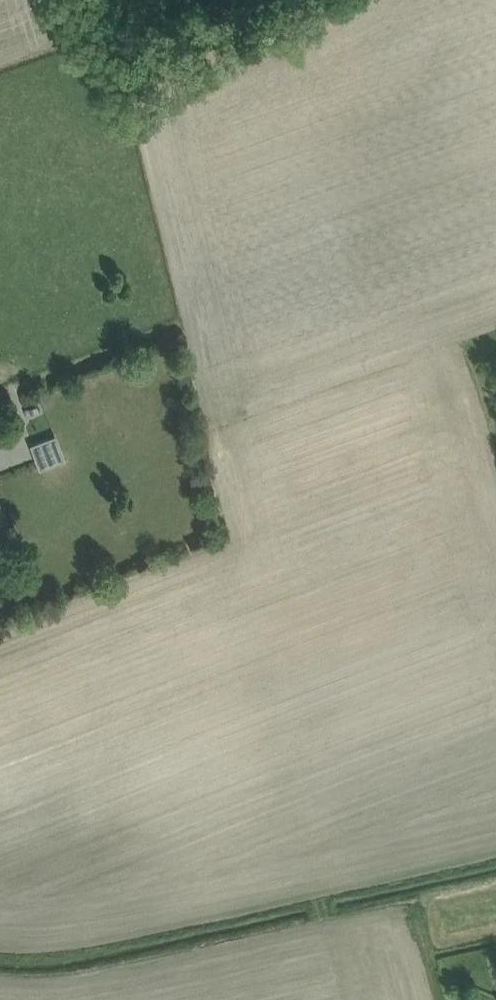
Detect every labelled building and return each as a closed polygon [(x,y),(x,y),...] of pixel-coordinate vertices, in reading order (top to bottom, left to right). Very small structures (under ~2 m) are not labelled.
[(55,435),(31,444),(39,466),(40,468),(66,458),(57,434),(55,435)]
